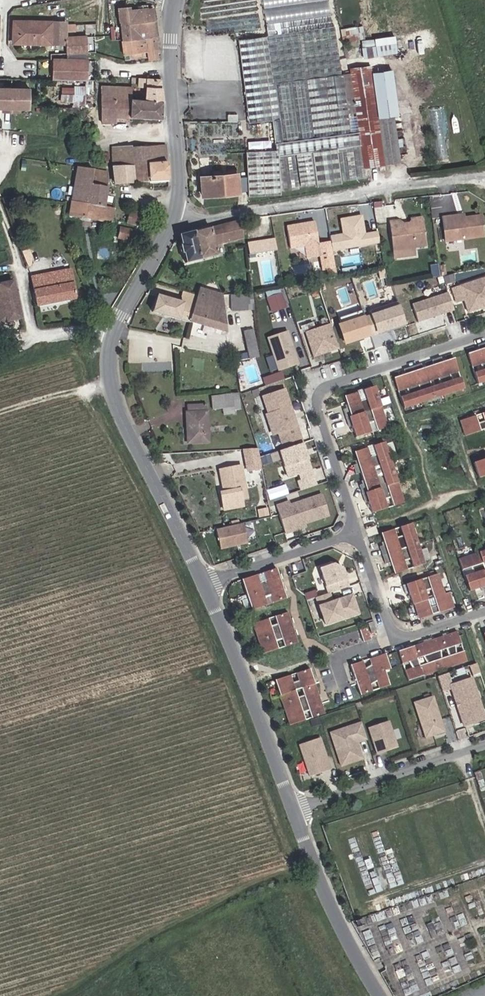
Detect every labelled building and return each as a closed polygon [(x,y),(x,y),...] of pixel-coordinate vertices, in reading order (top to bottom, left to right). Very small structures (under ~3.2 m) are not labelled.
[(122,40),(156,36),(153,8),(148,8),(147,5),(118,8),(119,21),(122,40)] [(13,43),(51,44),(52,23),(14,22),(13,43)] [(67,23),(52,23),(51,44),(51,59),(52,59),(87,61),(87,54),(66,53),(67,38),(67,23)] [(275,150),(246,151),(248,196),(280,194),(280,192),(299,189),(294,154),(296,154),(301,186),(317,184),(317,186),(341,183),(337,152),(339,152),(342,182),(366,178),(364,168),(401,163),(393,116),(378,118),(372,73),(371,65),(350,67),(351,74),(341,75),(334,26),(267,35),(267,37),(239,40),(249,123),(280,119),(283,148),(275,150)] [(149,60),(158,59),(156,36),(122,40),(125,54),(148,51),(149,60)] [(365,56),(397,53),(395,36),(376,38),(376,39),(363,40),(365,56)] [(66,53),(87,54),(87,44),(87,39),(67,38),(66,53)] [(52,80),(86,81),(87,61),(52,59),(52,80)] [(393,116),(398,115),(392,70),(372,73),(378,118),(393,116)] [(144,101),(163,103),(160,79),(138,78),(138,88),(144,88),(144,101)] [(116,117),(130,116),(130,100),(130,86),(102,85),(102,123),(116,122),(116,117)] [(29,109),(30,87),(0,86),(0,108),(3,108),(3,113),(18,114),(18,108),(29,109)] [(64,86),(63,99),(84,100),(85,87),(64,86)] [(130,116),(162,119),(163,103),(144,101),(130,100),(130,116)] [(439,106),(430,108),(439,157),(448,156),(439,106)] [(148,164),(167,162),(166,145),(147,146),(148,164)] [(133,165),(148,164),(147,146),(131,147),(133,165)] [(113,167),(133,165),(131,147),(112,149),(113,167)] [(149,182),(168,181),(167,162),(148,164),(149,182)] [(134,184),(149,182),(148,164),(133,165),(134,184)] [(115,185),(134,184),(133,165),(113,167),(115,185)] [(104,207),(107,188),(107,172),(79,168),(73,202),(104,207)] [(202,197),(239,193),(237,173),(200,176),(202,197)] [(112,221),(112,220),(114,209),(104,207),(73,202),(71,214),(112,221)] [(127,224),(143,228),(147,216),(132,212),(127,224)] [(366,235),(363,216),(342,220),(347,249),(379,243),(377,233),(366,235)] [(446,244),(483,238),(480,216),(463,219),(450,221),(450,218),(442,219),(446,244)] [(216,246),(244,240),(240,220),(178,236),(181,245),(179,245),(181,254),(183,254),(185,264),(218,256),(216,246)] [(320,255),(315,221),(287,226),(290,248),(305,246),(307,257),(320,255)] [(417,249),(428,248),(422,223),(412,224),(409,229),(406,229),(399,223),(391,224),(396,253),(406,251),(409,247),(413,246),(417,249)] [(118,238),(134,242),(136,231),(121,227),(118,238)] [(62,301),(75,299),(70,270),(43,275),(45,289),(60,287),(62,301)] [(38,306),(62,301),(60,287),(45,289),(43,275),(32,277),(35,293),(37,303),(38,306)] [(22,318),(13,282),(0,285),(0,323),(22,318)] [(456,303),(464,300),(468,313),(484,307),(484,282),(453,292),(456,303)] [(189,321),(226,332),(222,296),(222,294),(200,288),(197,297),(189,321)] [(271,312),(287,307),(282,291),(266,296),(271,312)] [(189,322),(189,321),(197,297),(183,292),(181,300),(184,301),(184,303),(157,296),(152,312),(189,322)] [(418,323),(454,311),(448,293),(412,305),(418,323)] [(232,312),(248,311),(247,294),(229,296),(232,312)] [(399,304),(370,312),(377,335),(380,334),(382,343),(409,335),(399,304)] [(344,344),(375,335),(368,312),(337,322),(344,344)] [(322,354),(338,349),(330,324),(305,332),(314,357),(320,355),(319,353),(322,352),(322,354)] [(249,359),(259,357),(253,329),(243,331),(249,359)] [(276,370),(298,365),(290,330),(268,335),(276,370)] [(467,354),(472,367),(480,364),(482,370),(474,373),(478,385),(484,382),(484,343),(478,345),(479,350),(467,354)] [(440,357),(432,360),(434,365),(438,378),(440,384),(444,396),(464,389),(461,377),(452,380),(450,374),(459,371),(454,358),(442,362),(440,357)] [(405,374),(393,378),(397,391),(406,389),(408,394),(399,397),(403,409),(444,396),(440,384),(431,387),(429,381),(438,378),(434,365),(422,369),(420,364),(403,370),(405,374)] [(282,371),(263,376),(265,384),(285,378),(282,371)] [(388,428),(374,387),(363,391),(365,399),(359,401),(357,393),(344,397),(348,410),(342,412),(348,428),(351,427),(355,439),(370,434),(367,426),(373,424),(376,432),(388,428)] [(285,449),(302,444),(286,390),(264,397),(270,414),(267,415),(273,431),(278,429),(285,449)] [(224,415),(235,414),(232,393),(211,396),(212,410),(219,410),(219,411),(224,411),(224,415)] [(188,444),(209,443),(207,411),(205,411),(205,405),(187,406),(188,430),(188,444)] [(484,430),(484,413),(479,415),(482,423),(475,425),(472,417),(457,422),(462,438),(484,430)] [(366,449),(353,453),(357,465),(352,466),(355,475),(373,469),(379,467),(391,463),(384,443),(372,447),(375,455),(369,457),(366,449)] [(245,470),(261,469),(260,447),(243,448),(245,470)] [(471,464),(476,480),(484,477),(484,459),(471,464)] [(373,469),(355,475),(355,476),(360,474),(364,485),(359,487),(364,503),(367,502),(371,515),(386,510),(383,501),(389,499),(392,508),(404,504),(391,463),(379,467),(382,476),(376,478),(373,469)] [(239,490),(246,489),(241,466),(218,471),(223,491),(220,492),(224,511),(243,507),(239,490)] [(276,506),(283,530),(303,524),(327,516),(320,496),(289,506),(288,502),(276,506)] [(268,515),(266,509),(257,511),(258,517),(268,515)] [(247,543),(243,523),(216,530),(220,549),(247,543)] [(303,524),(283,530),(285,534),(304,527),(303,524)] [(424,565),(411,524),(399,528),(402,536),(396,538),(393,530),(380,534),(384,547),(379,548),(385,565),(390,563),(394,575),(407,571),(404,562),(410,560),(413,569),(424,565)] [(458,559),(462,571),(470,569),(472,575),(463,577),(468,592),(478,589),(479,592),(484,590),(484,550),(458,559)] [(316,597),(324,626),(359,615),(343,560),(319,567),(327,593),(316,597)] [(286,599),(276,568),(261,573),(264,580),(258,582),(256,575),(239,580),(249,611),(266,606),(263,599),(269,597),(272,604),(286,599)] [(438,576),(403,587),(405,596),(408,595),(412,607),(414,606),(416,612),(429,608),(424,592),(430,590),(435,606),(451,600),(449,593),(444,595),(438,576)] [(429,608),(416,612),(418,620),(454,609),(451,600),(435,606),(429,608)] [(296,643),(286,613),(273,617),(275,624),(270,626),(267,619),(252,624),(262,655),(277,650),(275,642),(281,641),(283,648),(296,643)] [(371,640),(367,627),(359,630),(363,642),(371,640)] [(456,648),(462,646),(458,632),(442,638),(446,651),(448,657),(451,667),(467,662),(464,652),(457,654),(456,648)] [(441,659),(440,653),(446,651),(442,638),(413,647),(417,660),(423,658),(427,664),(419,666),(423,677),(451,667),(448,657),(441,659)] [(417,660),(413,647),(398,652),(402,665),(408,663),(411,669),(404,671),(408,682),(423,677),(419,666),(417,660)] [(362,661),(349,666),(359,696),(372,692),(370,686),(376,683),(378,690),(390,686),(385,672),(390,671),(385,654),(368,659),(370,665),(365,668),(362,661)] [(290,675),(274,680),(279,696),(295,691),(301,689),(314,684),(309,669),(296,673),(298,680),(292,682),(290,675)] [(446,674),(437,678),(442,693),(451,689),(456,704),(458,703),(460,707),(457,708),(463,726),(484,719),(471,680),(450,687),(446,674)] [(295,691),(279,696),(289,726),(305,721),(302,714),(308,712),(311,719),(324,715),(314,684),(301,689),(303,696),(297,697),(295,691)] [(423,738),(444,733),(436,695),(415,699),(423,738)] [(388,722),(368,728),(377,755),(397,748),(388,722)] [(340,767),(351,763),(354,758),(361,756),(359,750),(356,749),(356,746),(358,746),(357,743),(366,740),(361,723),(329,734),(340,767)] [(306,775),(330,771),(324,737),(300,741),(306,775)]
